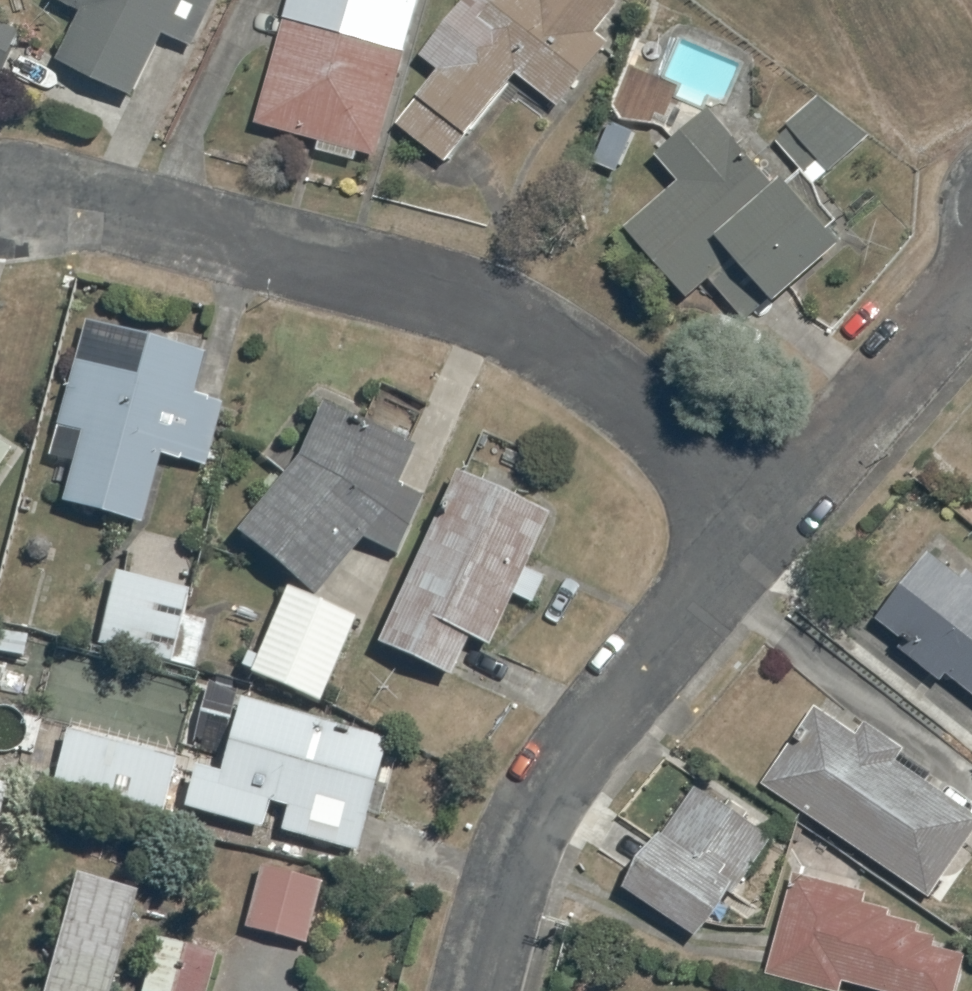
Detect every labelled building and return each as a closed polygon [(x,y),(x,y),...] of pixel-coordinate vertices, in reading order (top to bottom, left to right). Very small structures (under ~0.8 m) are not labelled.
[(67,64),(144,100),(172,39),(201,52),(225,0),(60,0),(60,1),(90,15),(67,64)] [(264,125),(383,158),(427,0),(298,0),(264,125)] [(403,128),(454,166),(523,74),(567,108),(614,45),(601,35),(625,3),(621,0),(504,0),(498,8),(486,0),(476,0),(431,60),(446,72),(403,128)] [(2,79),(23,34),(0,24),(0,78),(2,79)] [(824,98),(780,141),(820,185),(874,138),(824,98)] [(752,323),(779,299),(788,308),(853,251),(793,184),(784,192),(715,114),(664,159),(687,185),(633,232),(695,301),(716,282),(752,323)] [(78,468),(68,507),(147,527),(165,459),(208,470),(225,403),(199,397),(209,357),(91,327),(56,462),(78,468)] [(321,602),(369,544),(402,558),(427,501),(402,490),(420,451),(331,410),(307,462),(244,537),(321,602)] [(0,444),(0,480),(17,456),(0,444)] [(494,651),(554,519),(462,477),(384,648),(456,681),(474,642),(494,651)] [(971,691),(971,581),(969,585),(937,560),(887,625),(911,644),(905,652),(949,686),(955,678),(971,691)] [(193,593),(120,576),(103,648),(177,665),(193,593)] [(291,594),(256,677),(325,706),(360,623),(291,594)] [(267,835),(275,807),(293,812),(286,834),(360,855),(390,744),(248,706),(228,779),(201,772),(190,813),(267,835)] [(770,787),(935,900),(971,846),(971,812),(901,764),(910,751),(871,724),(862,737),(823,711),(770,787)] [(59,788),(167,817),(182,761),(74,732),(59,788)] [(12,792),(0,788),(0,833),(12,792)] [(705,793),(634,891),(706,942),(776,844),(705,793)] [(267,869),(250,930),(311,947),(328,886),(267,869)] [(923,934),(925,927),(895,919),(897,912),(868,905),(871,896),(799,878),(774,976),(830,990),(846,990),(848,984),(877,990),(962,990),(971,957),(939,949),(942,939),(923,934)] [(142,898),(87,882),(57,990),(116,990),(142,898)] [(148,990),(214,990),(223,958),(161,942),(148,990)]
